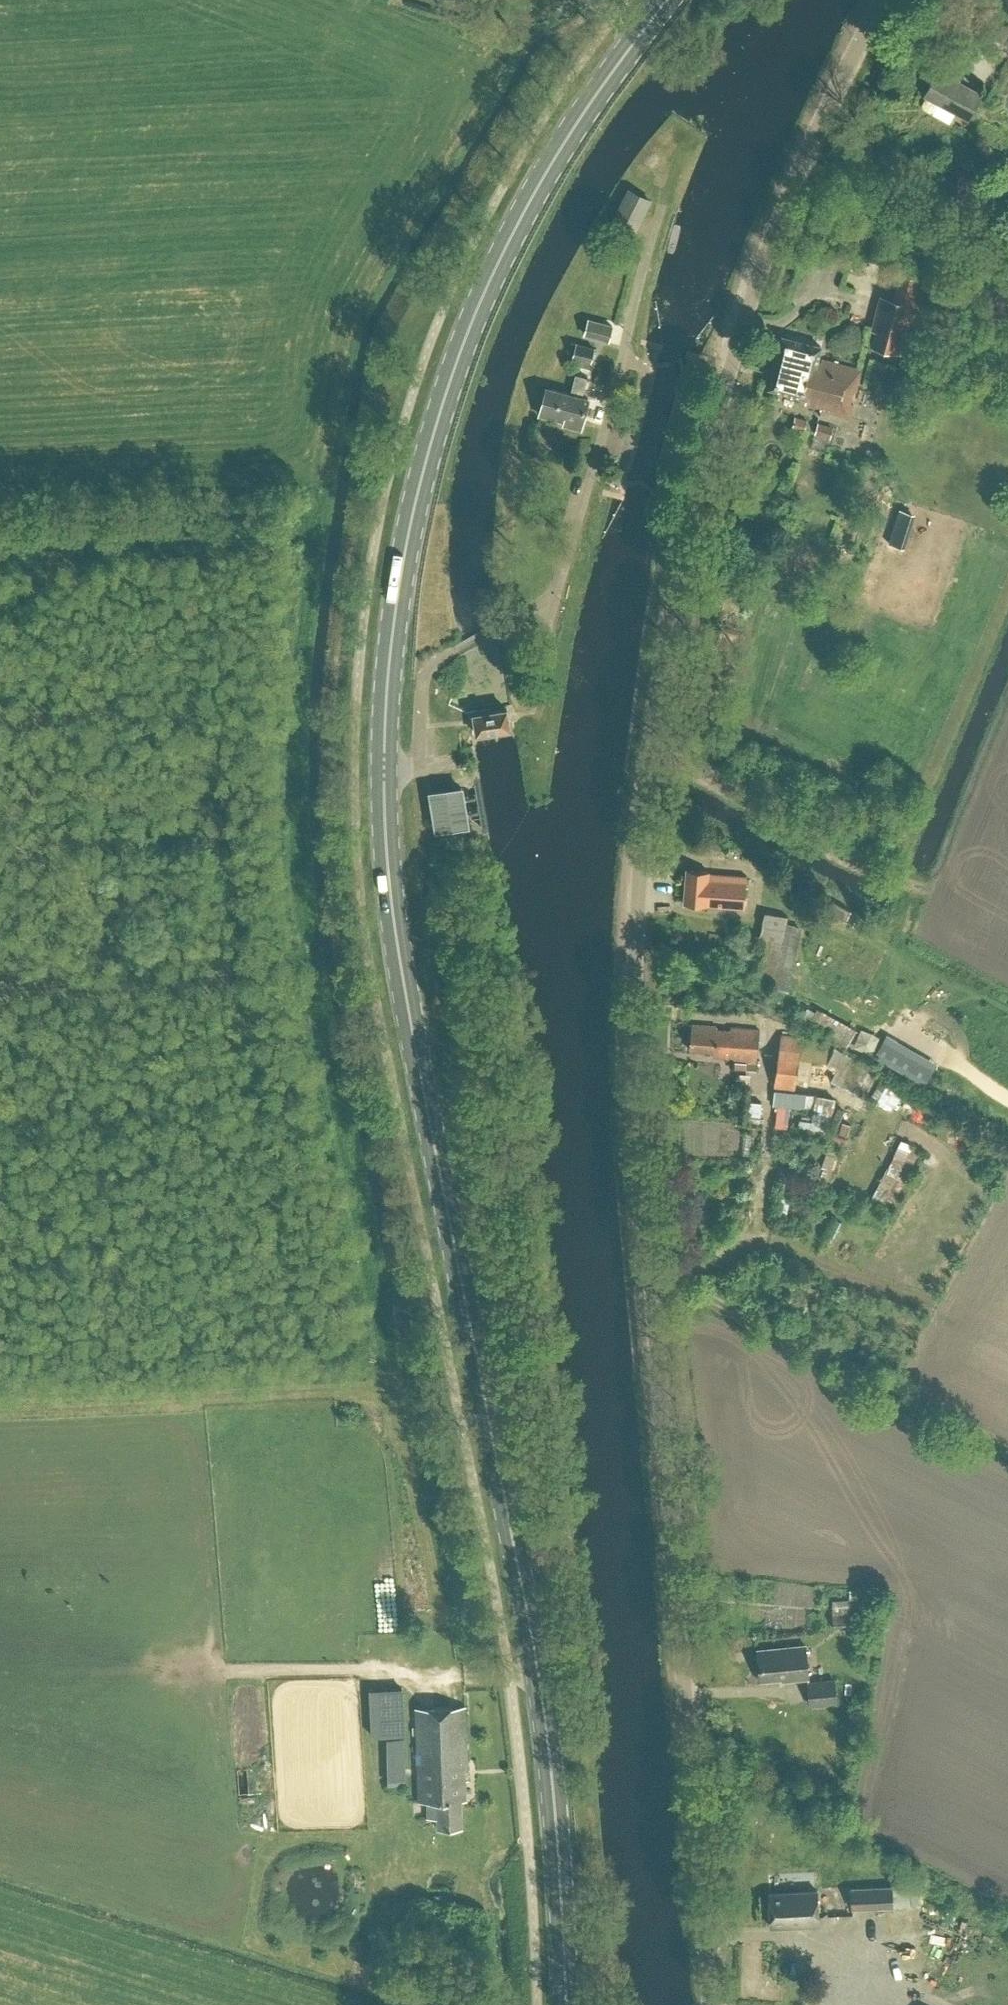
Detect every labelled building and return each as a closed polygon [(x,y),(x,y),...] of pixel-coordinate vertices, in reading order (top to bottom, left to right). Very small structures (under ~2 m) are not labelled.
[(986,32),(1004,42),(1007,35),(1007,17),(997,11),(986,32)] [(923,94),(925,95),(921,103),(922,108),(929,112),(934,110),(938,102),(968,118),(981,94),(937,70),(923,94)] [(625,235),(629,237),(634,227),(639,218),(649,198),(630,188),(610,227),(625,235)] [(883,298),(870,345),(895,351),(900,353),(913,305),(907,304),(883,298)] [(585,335),(609,341),(614,324),(590,317),(585,335)] [(804,406),(844,417),(857,368),(816,358),(819,346),(780,336),(767,389),(805,399),(804,406)] [(576,342),(572,355),(591,360),(594,347),(576,342)] [(563,420),(563,423),(580,427),(588,397),(582,395),(587,376),(576,373),(570,392),(547,386),(540,414),(563,420)] [(806,418),(794,415),(791,427),(803,430),(806,418)] [(833,425),(817,421),(814,433),(829,437),(833,425)] [(898,508),(894,519),(911,524),(914,513),(898,508)] [(512,727),(509,708),(475,714),(478,732),(512,727)] [(436,828),(471,822),(464,782),(429,788),(436,828)] [(683,903),(742,907),(744,875),(708,872),(708,870),(685,869),(683,903)] [(824,908),(843,919),(849,910),(829,899),(824,908)] [(863,914),(854,909),(847,921),(856,926),(863,914)] [(764,937),(755,983),(788,989),(802,918),(765,911),(763,922),(760,936),(764,937)] [(806,1023),(804,1027),(811,1031),(859,1057),(870,1036),(824,1011),(823,1010),(816,1007),(815,1010),(807,1006),(800,1019),(806,1023)] [(733,1031),(716,1030),(716,1026),(693,1024),(691,1048),(715,1050),(715,1056),(728,1056),(728,1060),(737,1061),(737,1068),(756,1070),(759,1029),(733,1027),(733,1031)] [(775,1088),(794,1090),(802,1037),(783,1034),(775,1088)] [(831,1080),(870,1100),(884,1073),(837,1048),(828,1065),(837,1070),(831,1080)] [(772,1103),(777,1103),(775,1124),(787,1125),(789,1104),(804,1106),(803,1107),(812,1109),(811,1121),(800,1119),(797,1131),(825,1137),(834,1095),(805,1092),(773,1089),(772,1103)] [(715,1104),(713,1123),(726,1124),(728,1105),(715,1104)] [(844,1137),(829,1132),(827,1139),(842,1143),(844,1137)] [(820,1181),(829,1184),(841,1150),(823,1143),(821,1150),(828,1152),(823,1166),(825,1167),(820,1181)] [(856,1177),(850,1189),(888,1206),(908,1160),(895,1154),(877,1188),(856,1177)] [(856,1204),(847,1200),(842,1211),(852,1215),(856,1204)] [(841,1221),(835,1218),(827,1233),(834,1236),(841,1221)] [(831,1595),(833,1625),(850,1624),(848,1594),(831,1595)] [(799,1619),(815,1618),(815,1608),(799,1608),(799,1619)] [(781,1680),(809,1677),(809,1674),(806,1641),(758,1646),(755,1646),(758,1679),(781,1677),(781,1680)] [(806,1681),(808,1704),(836,1701),(834,1678),(806,1681)] [(402,1687),(369,1688),(371,1735),(404,1733),(402,1687)] [(462,1825),(461,1798),(466,1798),(465,1778),(467,1778),(465,1704),(415,1706),(418,1799),(427,1799),(427,1816),(437,1815),(437,1826),(462,1825)] [(404,1738),(387,1739),(389,1779),(389,1782),(406,1781),(406,1779),(404,1738)] [(850,1889),(851,1907),(893,1906),(892,1887),(850,1889)] [(770,1892),(773,1926),(821,1923),(818,1889),(770,1892)]
